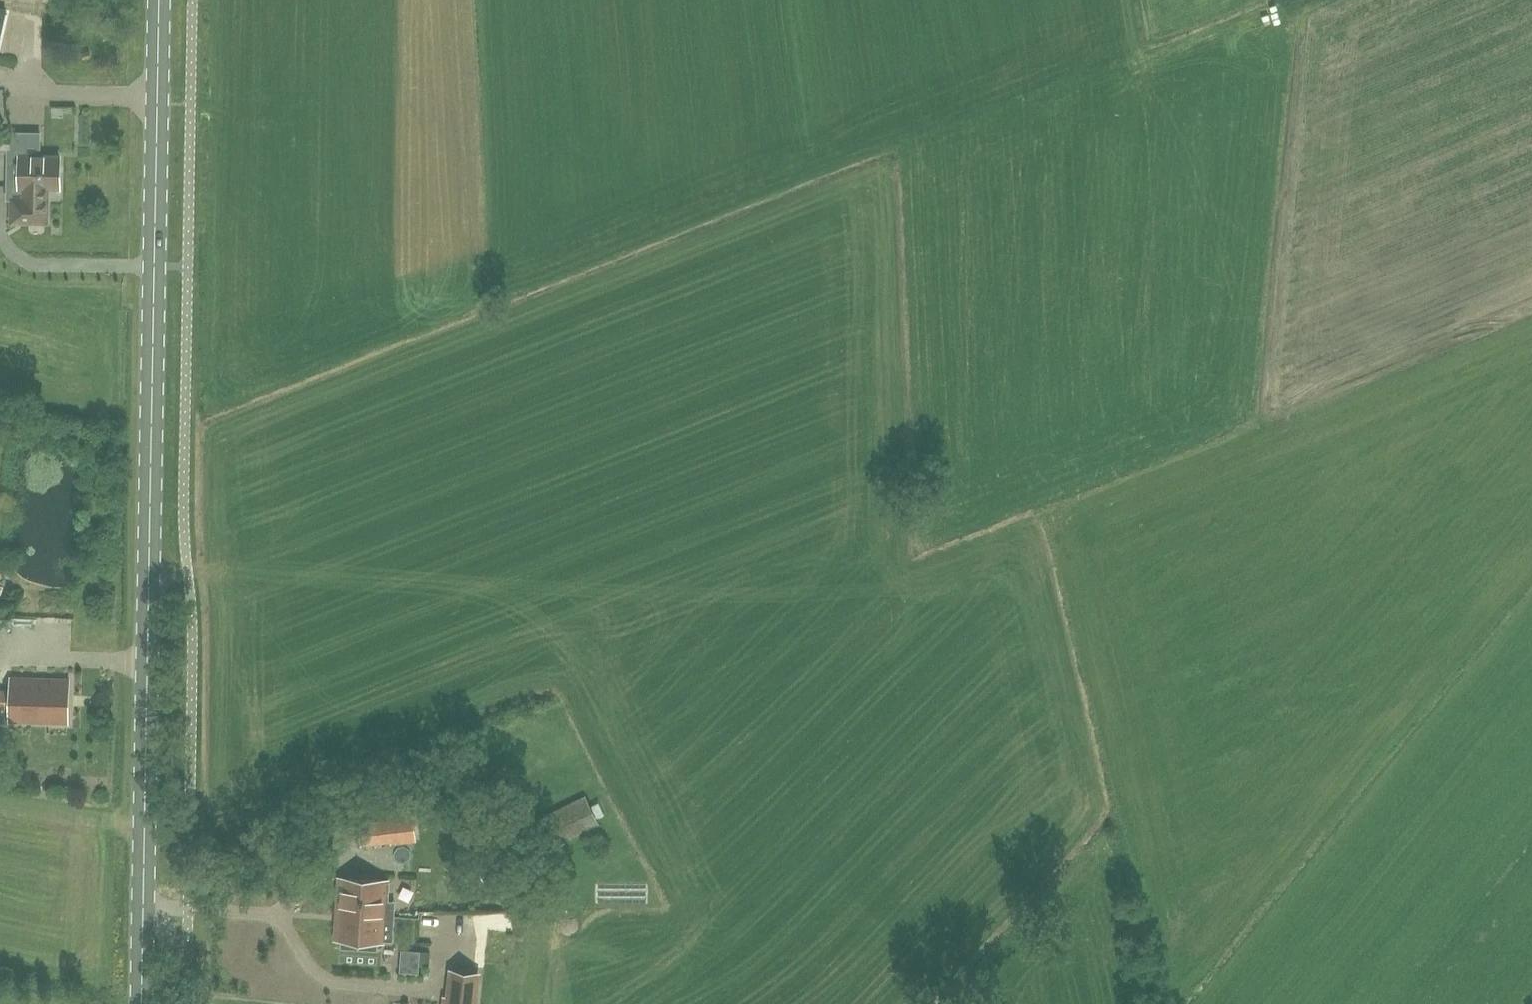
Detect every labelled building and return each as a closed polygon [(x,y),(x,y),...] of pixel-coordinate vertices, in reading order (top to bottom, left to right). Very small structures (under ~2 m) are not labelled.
[(0,129),(0,151),(12,151),(13,129),(0,129)] [(48,186),(60,186),(61,156),(21,155),(20,185),(24,185),(36,185),(36,190),(41,190),(41,197),(48,198),(48,186)] [(36,185),(24,185),(24,197),(13,197),(13,221),(48,221),(48,198),(41,197),(41,190),(36,190),(36,185)] [(68,722),(69,678),(10,677),(10,721),(68,722)] [(548,850),(600,825),(585,795),(534,820),(548,850)] [(391,842),(416,839),(413,813),(388,816),(388,818),(359,822),(361,844),(391,840),(391,842)] [(340,876),(337,937),(342,937),(342,946),(377,948),(378,939),(383,939),(383,938),(393,939),(395,908),(388,907),(389,881),(386,880),(386,879),(340,876)] [(405,957),(420,958),(421,949),(406,948),(405,957)] [(452,971),(449,999),(446,998),(445,1003),(474,1003),(478,973),(452,971)]
